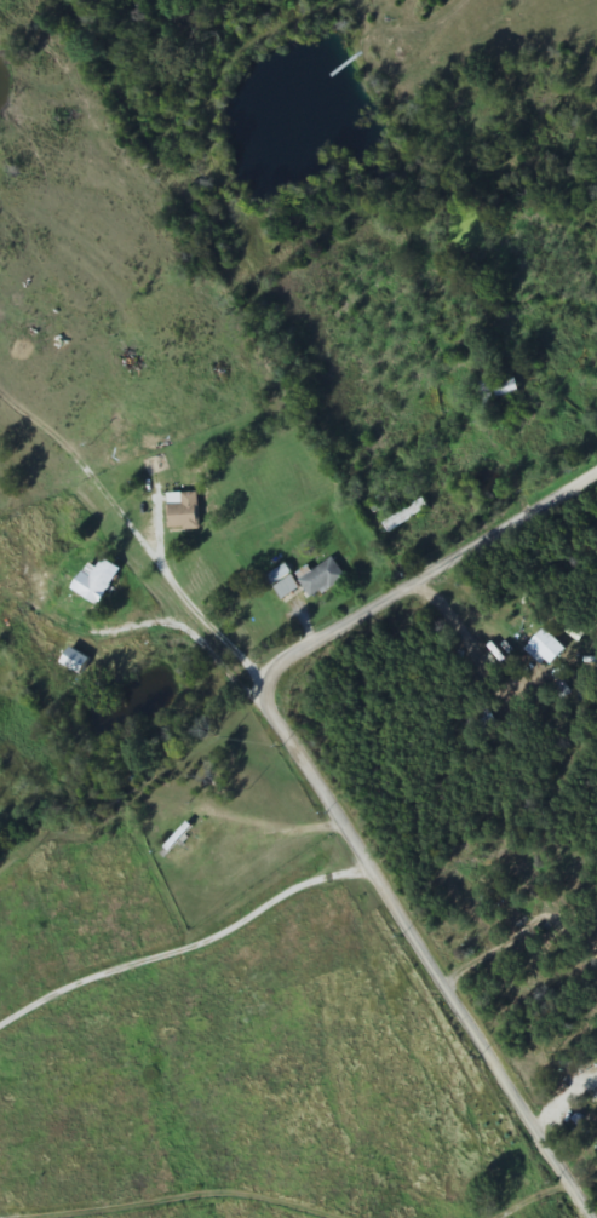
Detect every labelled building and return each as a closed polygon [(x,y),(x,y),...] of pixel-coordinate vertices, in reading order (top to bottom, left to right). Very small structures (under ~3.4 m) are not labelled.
[(200,533),(200,495),(169,495),(169,533),(200,533)] [(428,508),(423,501),(385,526),(391,534),(428,508)] [(299,579),(312,601),(346,581),(333,558),(299,579)] [(97,571),(91,566),(73,590),(97,608),(122,573),(105,561),(97,571)] [(284,603),(301,590),(285,568),(267,580),(284,603)] [(62,667),(82,677),(91,661),(71,651),(62,667)] [(161,857),(179,874),(218,834),(201,817),(161,857)]
